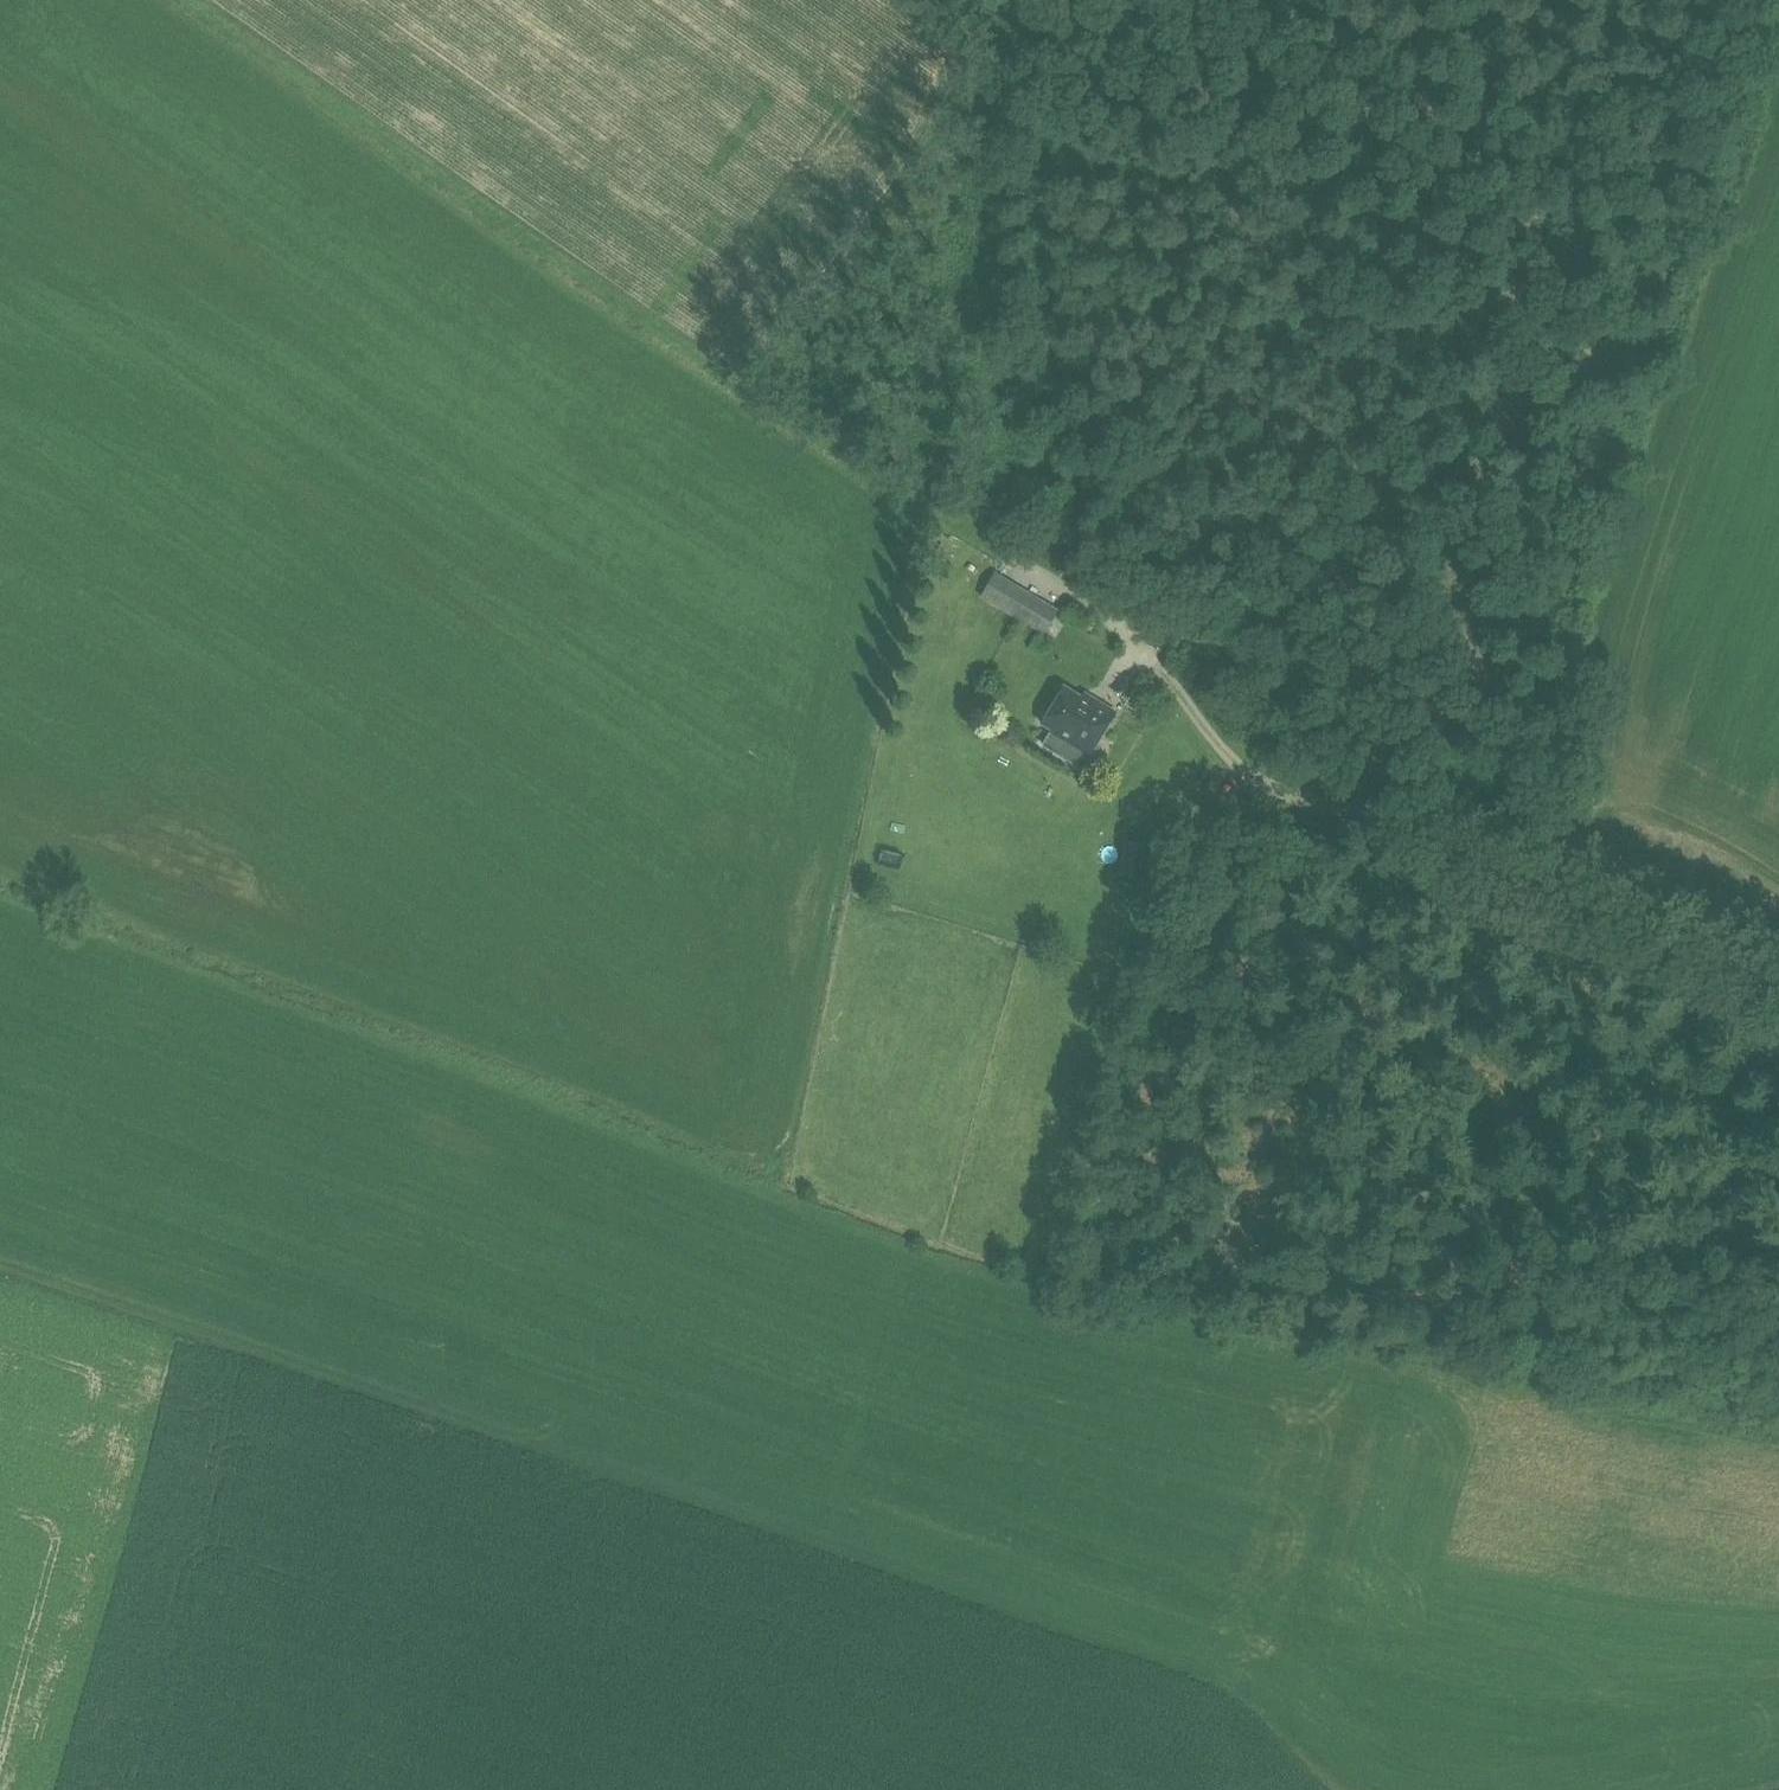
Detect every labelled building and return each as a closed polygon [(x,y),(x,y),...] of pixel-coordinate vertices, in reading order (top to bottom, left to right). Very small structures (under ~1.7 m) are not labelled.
[(1055,610),(993,574),(980,596),(1042,632),(1055,610)] [(1080,767),(1085,759),(1086,759),(1114,712),(1082,693),(1080,697),(1062,686),(1040,723),(1052,730),(1043,745),(1080,767)]
